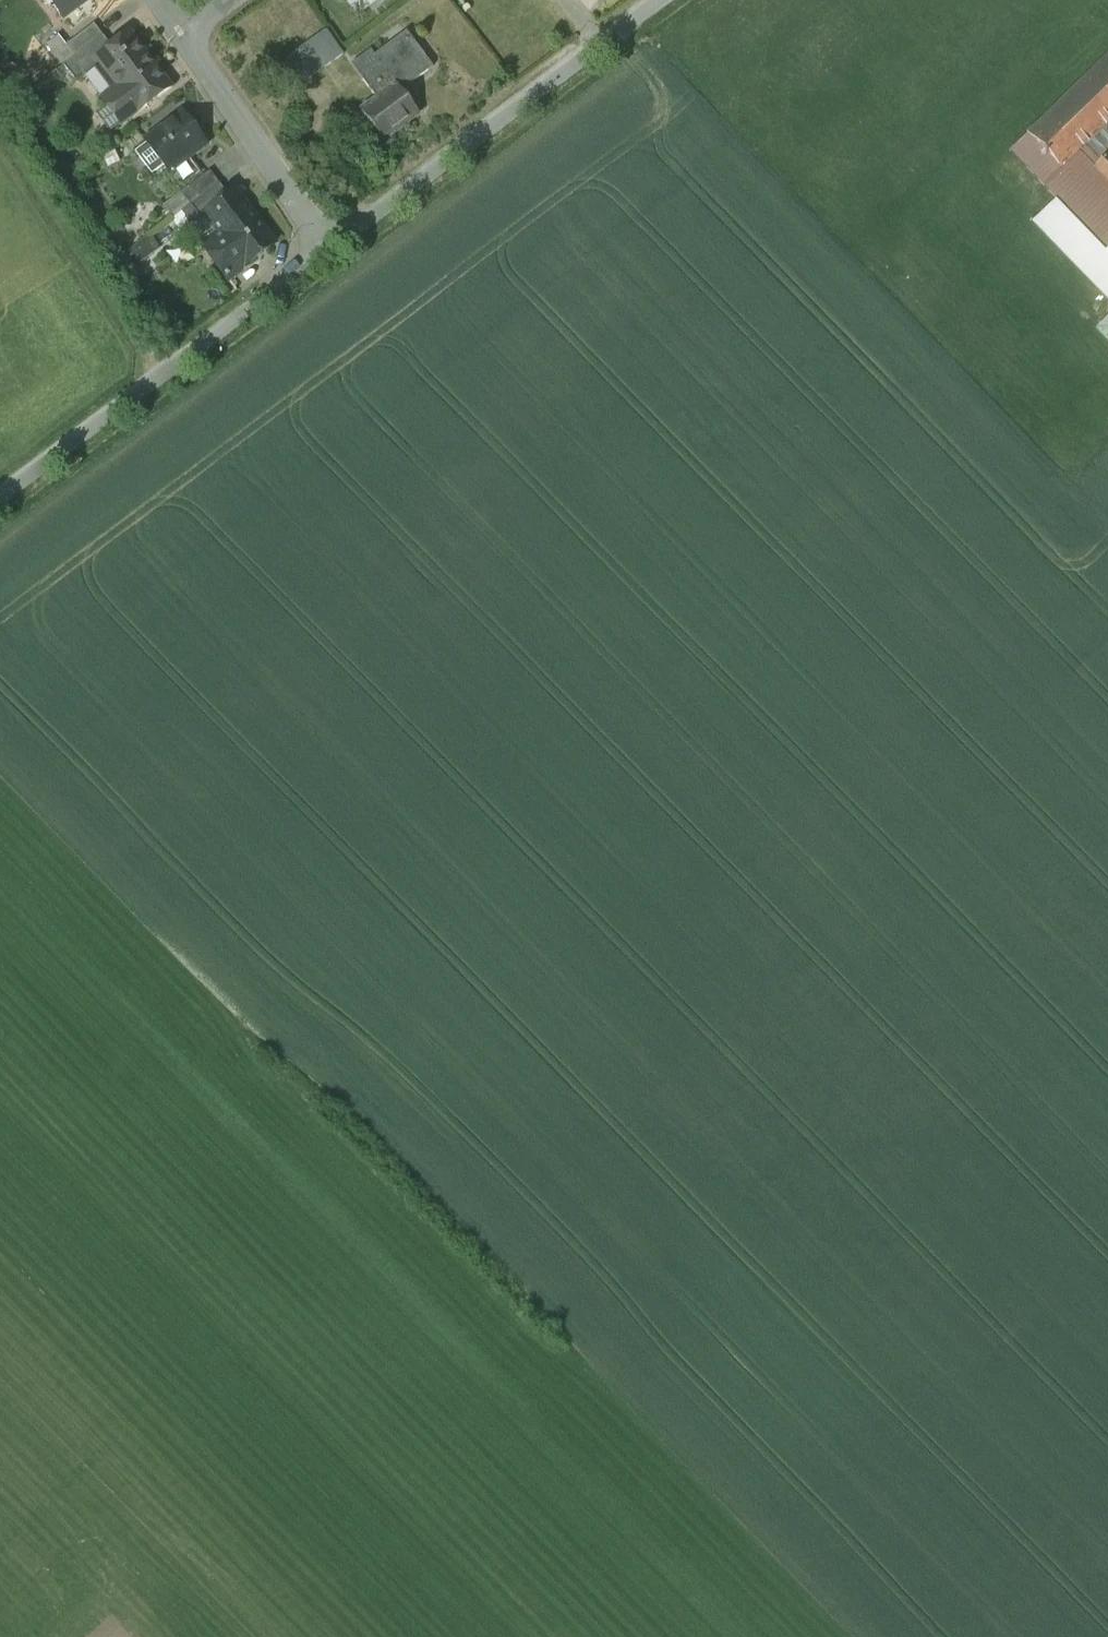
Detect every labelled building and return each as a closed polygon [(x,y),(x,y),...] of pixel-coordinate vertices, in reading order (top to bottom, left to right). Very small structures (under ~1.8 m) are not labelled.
[(63,19),(64,18),(63,16),(81,3),(82,5),(89,0),(49,0),(63,19)] [(94,26),(66,46),(76,58),(103,38),(94,26)] [(327,32),(286,61),(303,85),(344,56),(327,32)] [(407,32),(375,56),(371,51),(351,66),(377,100),(361,112),(384,142),(419,116),(401,93),(434,68),(407,32)] [(170,89),(129,35),(112,48),(98,59),(120,88),(102,101),(107,108),(121,125),(121,126),(170,89)] [(64,67),(76,58),(66,46),(59,36),(47,46),(64,67)] [(120,88),(98,59),(112,48),(103,38),(76,58),(64,67),(78,84),(85,79),(102,101),(120,88)] [(1028,136),(1061,169),(1089,142),(1093,145),(1087,151),(1099,164),(1107,155),(1107,58),(1028,136)] [(56,73),(36,89),(39,93),(59,77),(56,73)] [(25,97),(13,107),(20,116),(32,107),(25,97)] [(107,108),(97,116),(110,133),(121,125),(107,108)] [(182,115),(147,142),(149,144),(164,165),(170,173),(206,146),(182,115)] [(1093,171),(1099,164),(1087,151),(1093,145),(1089,142),(1061,169),(1028,136),(1012,151),(1012,152),(1012,153),(1057,200),(1033,223),(1107,301),(1107,186),(1093,171)] [(152,175),(164,165),(149,144),(136,154),(152,175)] [(1099,164),(1093,171),(1107,186),(1107,155),(1099,164)] [(210,173),(181,195),(191,208),(220,186),(210,173)] [(220,186),(191,208),(201,221),(206,216),(205,215),(229,198),(220,186)] [(229,198),(205,215),(206,216),(221,235),(203,249),(227,282),(275,246),(235,193),(229,198)] [(188,229),(201,221),(191,208),(173,220),(183,233),(188,229)] [(188,229),(203,249),(221,235),(206,216),(201,221),(188,229)] [(160,250),(150,237),(127,255),(136,267),(160,250)]
